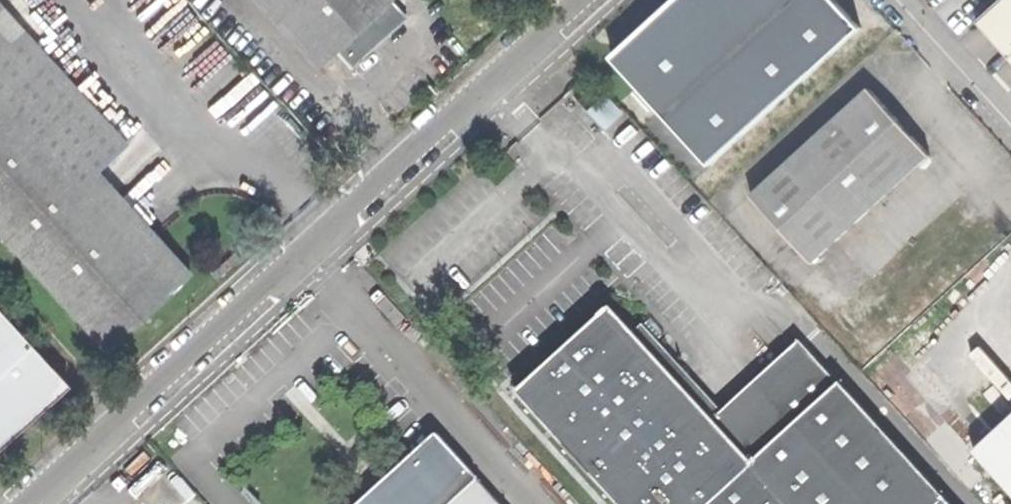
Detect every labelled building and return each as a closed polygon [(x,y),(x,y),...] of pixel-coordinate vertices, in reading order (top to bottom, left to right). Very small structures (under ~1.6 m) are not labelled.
[(391,0),(254,0),(318,70),(337,52),(353,70),(382,43),(409,19),(391,0)] [(618,59),(716,166),(864,31),(836,0),(683,0),(618,59)] [(979,20),(1009,54),(1010,56),(1010,0),(1001,0),(979,20)] [(105,354),(149,314),(192,275),(157,237),(145,249),(92,191),(97,186),(89,177),(125,144),(0,6),(0,238),(105,354)] [(582,87),(593,98),(601,90),(591,78),(582,87)] [(753,197),(814,263),(932,155),(902,123),(871,88),(753,197)] [(10,441),(62,394),(61,380),(0,313),(0,451),(10,441)] [(797,347),(751,391),(753,394),(721,423),(637,333),(629,342),(606,317),(563,358),(515,403),(609,503),(944,503),(797,347)] [(969,450),(1010,498),(1010,412),(969,450)] [(371,503),(496,503),(440,442),(390,487),(381,477),(373,484),(366,491),(375,501),(371,503)]
